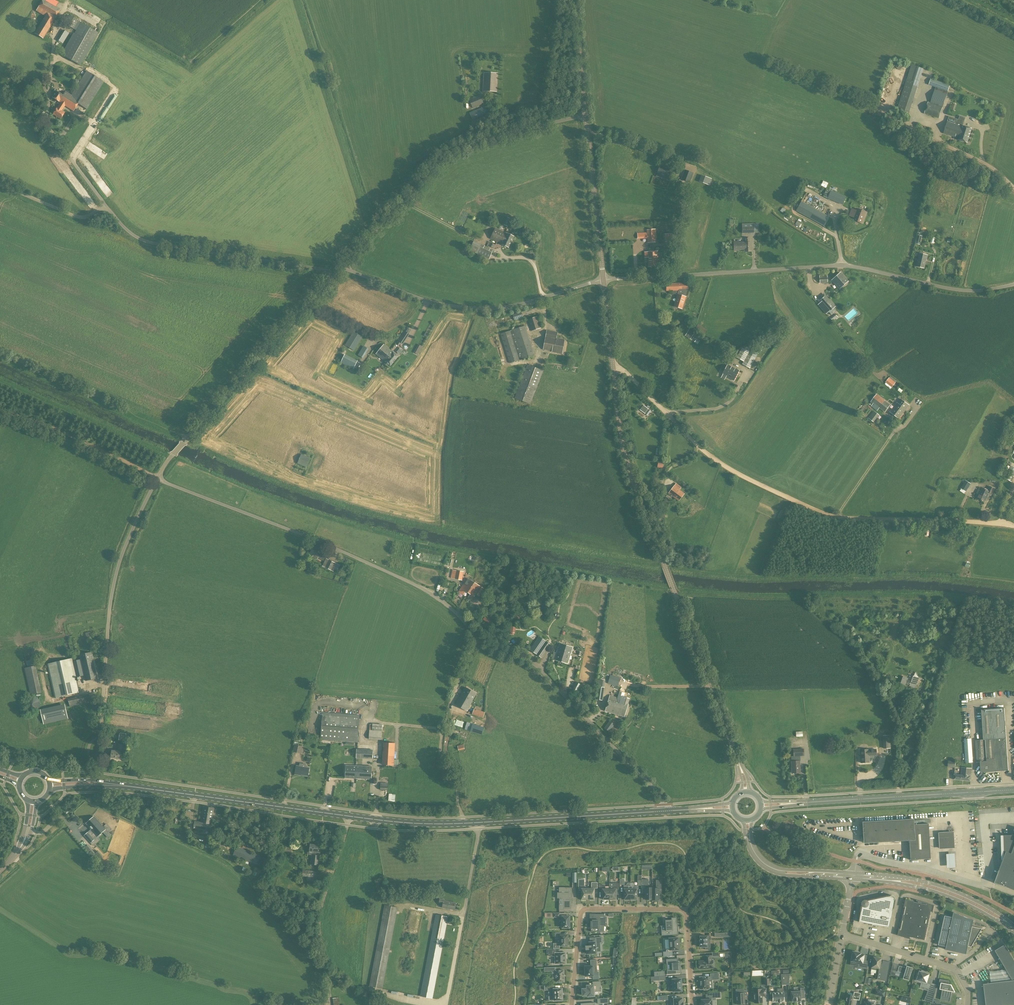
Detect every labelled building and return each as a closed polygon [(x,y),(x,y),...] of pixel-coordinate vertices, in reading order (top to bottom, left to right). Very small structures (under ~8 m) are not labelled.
[(45,16),(34,34),(43,39),(55,19),(61,9),(45,0),(43,0),(36,11),(45,16)] [(73,29),(78,20),(69,15),(64,23),(73,29)] [(80,65),(92,44),(98,33),(81,23),(62,55),(80,65)] [(68,34),(69,33),(66,31),(67,31),(64,29),(57,40),(63,44),(68,34)] [(52,97),(60,103),(65,106),(73,111),(78,104),(86,109),(103,82),(87,71),(71,95),(65,91),(63,96),(56,91),(52,97)] [(8,81),(12,76),(8,73),(4,79),(8,81)] [(496,92),(497,74),(484,73),(483,91),(496,92)] [(948,92),(950,85),(931,79),(929,85),(948,92)] [(919,83),(907,80),(901,99),(912,102),(919,83)] [(934,91),(931,103),(928,102),(924,114),(939,119),(943,107),(947,94),(934,91)] [(473,108),(484,104),(480,95),(469,100),(473,108)] [(60,103),(57,108),(53,114),(60,119),(64,113),(62,111),(65,106),(60,103)] [(469,113),(472,120),(488,113),(485,106),(469,113)] [(40,120),(44,113),(39,110),(35,116),(40,120)] [(967,143),(972,129),(962,126),(962,124),(963,124),(964,120),(959,118),(959,120),(954,119),(953,123),(947,121),(943,133),(959,138),(958,140),(967,143)] [(660,166),(657,174),(656,176),(665,180),(668,173),(672,175),(673,171),(669,169),(660,166)] [(690,182),(693,173),(684,170),(681,179),(690,182)] [(699,181),(710,185),(712,178),(701,174),(699,181)] [(843,205),(846,197),(831,191),(827,199),(843,205)] [(829,217),(801,202),(796,211),(822,225),(824,226),(829,217)] [(862,224),(866,213),(856,209),(852,220),(862,224)] [(754,233),(754,227),(754,224),(742,224),(742,234),(754,233)] [(490,239),(498,242),(500,239),(502,240),(505,233),(495,228),(490,239)] [(513,237),(505,233),(502,240),(500,239),(498,242),(502,244),(508,247),(513,237)] [(745,243),(739,243),(738,242),(733,242),(734,251),(739,251),(739,250),(744,250),(745,252),(751,251),(751,242),(750,242),(749,238),(745,238),(745,243)] [(469,251),(475,253),(489,259),(493,250),(474,241),(469,251)] [(658,266),(657,253),(657,251),(648,252),(649,267),(658,266)] [(927,260),(928,255),(919,253),(917,260),(918,261),(917,267),(924,268),(926,260),(927,260)] [(820,284),(827,283),(826,273),(819,273),(820,284)] [(839,289),(848,281),(840,273),(832,280),(839,289)] [(678,294),(686,297),(688,289),(688,283),(666,284),(666,291),(672,291),(679,291),(678,294)] [(686,297),(678,294),(674,306),(682,309),(686,297)] [(827,298),(821,303),(829,312),(835,307),(827,298)] [(531,331),(541,328),(537,317),(528,320),(531,331)] [(509,363),(534,356),(525,326),(500,334),(509,363)] [(685,335),(690,339),(694,332),(689,329),(685,335)] [(565,340),(556,338),(558,332),(547,330),(543,350),(552,351),(552,352),(562,354),(565,340)] [(354,351),(362,337),(353,331),(345,345),(354,351)] [(397,344),(395,346),(393,349),(397,352),(399,351),(401,353),(403,350),(399,346),(399,345),(397,344)] [(419,355),(423,347),(418,344),(414,352),(419,355)] [(376,354),(383,360),(386,357),(384,355),(389,349),(384,345),(376,354)] [(367,351),(362,348),(358,355),(363,359),(367,351)] [(742,348),(736,357),(743,361),(741,365),(749,370),(755,359),(748,354),(749,352),(742,348)] [(398,357),(389,349),(384,355),(386,357),(383,360),(385,362),(386,362),(391,366),(398,357)] [(354,367),(357,368),(360,361),(344,354),(340,362),(353,368),(354,367)] [(530,404),(543,371),(527,365),(515,398),(530,404)] [(734,381),(739,371),(728,365),(722,375),(734,381)] [(885,382),(891,388),(897,381),(891,376),(885,382)] [(497,389),(507,393),(509,388),(499,384),(497,389)] [(885,412),(890,405),(885,401),(877,394),(871,402),(879,408),(885,412)] [(897,403),(895,405),(904,411),(909,405),(901,399),(898,403),(897,403)] [(645,414),(649,410),(643,405),(640,410),(645,414)] [(899,419),(904,411),(895,405),(890,412),(899,419)] [(306,468),(310,458),(301,454),(297,464),(306,468)] [(966,491),(971,484),(966,480),(961,488),(966,491)] [(679,501),(684,494),(674,486),(668,493),(679,501)] [(987,492),(984,490),(982,489),(977,499),(984,502),(989,493),(992,494),(995,489),(990,486),(987,492)] [(323,560),(326,555),(313,548),(310,553),(323,560)] [(334,572),(337,564),(326,559),(322,566),(334,572)] [(462,580),(464,572),(456,570),(455,579),(462,580)] [(466,591),(468,592),(474,583),(468,578),(459,591),(464,594),(466,591)] [(478,597),(483,588),(474,583),(468,592),(470,594),(468,597),(472,599),(475,595),(478,597)] [(490,624),(493,620),(489,617),(488,618),(485,616),(483,619),(490,624)] [(541,658),(551,644),(539,636),(530,650),(541,658)] [(555,660),(559,661),(560,658),(561,658),(563,653),(562,653),(563,651),(562,650),(564,645),(560,643),(555,660)] [(572,647),(564,645),(562,650),(563,651),(562,653),(563,653),(561,658),(560,658),(559,661),(568,663),(572,647)] [(81,659),(84,675),(86,681),(98,678),(92,652),(80,655),(81,659)] [(47,664),(55,697),(80,692),(79,686),(77,681),(76,677),(84,675),(81,659),(73,661),(72,658),(47,664)] [(30,695),(42,692),(36,665),(24,668),(30,695)] [(610,675),(608,684),(618,687),(620,678),(610,675)] [(905,686),(906,684),(907,680),(908,678),(903,676),(899,685),(905,686)] [(910,682),(907,680),(906,684),(909,685),(909,686),(914,688),(916,684),(916,685),(919,678),(913,676),(910,682)] [(579,693),(583,686),(576,682),(572,689),(579,693)] [(467,711),(476,694),(465,687),(455,705),(467,711)] [(628,704),(630,699),(624,697),(624,694),(619,692),(618,698),(610,695),(605,711),(624,717),(628,704)] [(70,707),(91,702),(89,694),(68,699),(70,707)] [(68,718),(65,707),(41,713),(44,724),(68,718)] [(1004,708),(984,709),(981,709),(983,740),(975,740),(977,762),(980,762),(981,772),(995,771),(1008,770),(1004,708)] [(483,718),(485,712),(474,709),(472,714),(483,718)] [(359,742),(360,732),(358,732),(359,715),(323,712),(321,739),(359,742)] [(609,732),(614,725),(609,721),(604,728),(609,732)] [(369,739),(382,739),(382,724),(369,723),(369,739)] [(966,763),(973,762),(971,738),(964,739),(966,763)] [(120,758),(121,753),(124,753),(125,744),(118,743),(117,751),(112,751),(111,757),(120,758)] [(393,765),(395,743),(383,743),(382,765),(393,765)] [(294,744),(293,752),(301,753),(303,746),(294,744)] [(868,750),(868,749),(860,750),(861,763),(869,762),(868,756),(876,755),(876,750),(868,750)] [(357,750),(356,758),(372,758),(373,750),(357,750)] [(791,761),(792,773),(800,773),(799,761),(791,761)] [(300,763),(299,766),(296,766),(295,774),(301,775),(301,774),(308,776),(309,768),(305,767),(306,764),(300,763)] [(345,778),(356,778),(356,775),(356,767),(356,766),(346,766),(345,778)] [(356,766),(356,767),(356,775),(356,778),(371,779),(372,766),(356,766)] [(971,776),(971,768),(962,767),(961,775),(954,774),(954,779),(970,781),(971,776)] [(210,831),(214,808),(204,807),(201,823),(196,822),(194,829),(210,831)] [(84,836),(91,843),(106,829),(94,816),(86,823),(91,829),(84,836)] [(864,843),(894,841),(894,842),(899,841),(909,840),(910,860),(930,859),(928,824),(913,824),(913,819),(863,822),(863,828),(862,828),(863,828),(863,832),(862,832),(863,832),(864,843)] [(953,832),(938,833),(939,849),(954,848),(953,832)] [(1003,835),(1004,856),(994,883),(1013,890),(1013,835),(1003,835)] [(217,853),(221,855),(223,851),(213,846),(211,849),(217,852),(217,853)] [(256,865),(260,856),(236,847),(233,855),(256,865)] [(955,867),(954,853),(946,854),(946,867),(955,867)] [(319,866),(320,856),(317,855),(311,855),(310,864),(319,866)] [(316,882),(318,872),(303,870),(302,876),(307,877),(306,881),(316,882)] [(588,899),(588,888),(584,888),(584,879),(578,879),(578,888),(581,888),(581,900),(585,900),(585,899),(588,899)] [(651,899),(652,886),(648,886),(648,879),(641,879),(641,880),(641,885),(641,888),(645,888),(645,899),(646,899),(646,900),(650,900),(651,899)] [(652,886),(651,899),(653,899),(653,901),(657,901),(657,899),(658,899),(658,888),(661,888),(661,880),(656,880),(655,886),(652,886)] [(594,900),(594,888),(597,888),(597,882),(591,882),(591,888),(588,888),(588,899),(590,899),(590,900),(594,900)] [(609,889),(609,899),(616,899),(616,889),(619,889),(619,883),(616,883),(616,886),(613,886),(613,889),(609,889)] [(609,899),(609,889),(605,889),(605,886),(602,886),(602,884),(598,884),(598,889),(602,889),(602,899),(609,899)] [(572,887),(559,887),(559,892),(557,892),(557,898),(559,898),(559,910),(563,910),(563,901),(572,901),(572,887)] [(865,901),(864,900),(863,900),(861,903),(862,904),(862,905),(858,922),(872,924),(871,925),(875,926),(875,925),(889,928),(894,898),(894,897),(893,896),(892,895),(891,895),(866,901),(865,901)] [(440,898),(439,903),(443,904),(442,908),(452,910),(452,907),(455,907),(456,903),(444,901),(445,899),(440,898)] [(905,907),(900,929),(899,929),(897,936),(909,939),(909,938),(909,937),(924,940),(930,911),(931,912),(932,912),(933,905),(916,900),(916,902),(905,900),(904,907),(905,907)] [(972,926),(974,920),(954,912),(952,917),(945,915),(939,940),(947,941),(945,949),(966,954),(968,946),(971,947),(982,929),(972,926)] [(432,999),(448,917),(435,914),(420,996),(432,999)] [(595,928),(595,931),(600,931),(600,925),(607,925),(607,917),(604,917),(604,914),(595,914),(595,920),(592,920),(591,920),(591,922),(591,923),(589,923),(589,928),(595,928)] [(569,928),(569,916),(562,916),(562,923),(561,923),(561,927),(562,927),(562,928),(569,928)] [(666,925),(664,925),(664,926),(665,926),(665,930),(661,931),(662,936),(678,934),(672,935),(672,930),(677,930),(677,927),(678,927),(678,923),(677,923),(676,917),(671,918),(671,920),(665,920),(666,925)] [(567,935),(561,935),(560,932),(554,932),(555,937),(560,937),(560,946),(568,946),(567,935)] [(705,949),(710,949),(710,946),(707,946),(707,940),(711,940),(711,936),(707,936),(699,936),(699,940),(699,943),(700,943),(700,947),(705,947),(705,949)] [(597,953),(596,943),(603,943),(602,937),(595,938),(595,942),(589,942),(589,945),(585,946),(586,949),(587,949),(587,954),(597,953)] [(679,950),(679,937),(669,938),(669,949),(666,949),(666,951),(663,952),(663,956),(672,956),(672,950),(679,950)] [(987,983),(989,982),(988,982),(986,984),(983,984),(984,985),(982,986),(984,985),(986,1004),(1013,1004),(1013,959),(1005,944),(1005,945),(1010,953),(1000,959),(1013,980),(987,983)] [(566,964),(566,958),(567,958),(567,955),(566,955),(566,953),(555,953),(555,949),(547,949),(547,953),(549,953),(549,956),(555,956),(555,964),(566,964)] [(868,961),(866,961),(863,960),(863,956),(860,955),(860,953),(858,953),(858,952),(855,952),(853,952),(850,965),(858,966),(858,964),(867,966),(868,961)] [(699,969),(713,968),(713,962),(711,962),(711,956),(704,956),(705,961),(698,961),(699,969)] [(871,969),(876,970),(876,968),(879,968),(877,979),(886,981),(889,962),(882,960),(882,962),(880,961),(881,958),(873,957),(871,969)] [(678,958),(666,959),(666,964),(670,963),(670,970),(667,970),(667,975),(674,974),(674,970),(681,970),(680,968),(680,965),(679,966),(679,962),(678,962),(678,958)] [(592,966),(596,966),(596,959),(590,960),(590,966),(585,966),(584,966),(585,976),(593,976),(593,975),(592,966)] [(912,968),(906,966),(906,968),(899,966),(897,971),(904,974),(902,978),(908,980),(912,968)] [(556,967),(544,967),(544,971),(552,971),(552,979),(556,978),(556,982),(564,982),(564,970),(556,971),(556,967)] [(921,972),(919,971),(918,973),(917,973),(915,977),(917,978),(916,980),(923,982),(922,985),(929,988),(932,979),(927,977),(928,974),(925,973),(926,972),(921,970),(921,972)] [(699,978),(700,982),(700,984),(700,985),(700,989),(701,989),(704,989),(704,990),(708,990),(708,989),(709,989),(709,988),(708,980),(711,980),(719,979),(719,974),(719,973),(718,973),(711,974),(710,974),(711,974),(711,977),(708,977),(700,977),(699,977),(699,978)] [(790,974),(781,974),(781,985),(789,985),(790,974)] [(681,979),(668,980),(668,983),(672,983),(673,991),(682,991),(681,979)] [(949,981),(940,979),(938,986),(940,986),(940,989),(942,990),(941,997),(950,998),(952,991),(955,992),(951,984),(949,984),(949,981)] [(582,989),(583,995),(587,995),(587,996),(594,996),(594,992),(598,991),(597,987),(600,987),(600,981),(593,982),(593,985),(587,985),(587,988),(582,989)] [(562,1000),(562,988),(554,989),(553,985),(544,986),(544,990),(548,990),(549,1000),(554,1000),(562,1000)] [(801,1001),(801,998),(804,998),(804,987),(799,987),(799,991),(791,991),(791,1002),(801,1001)] [(761,989),(754,989),(754,1003),(762,1002),(762,996),(766,996),(765,989),(761,989)] [(783,989),(777,989),(777,992),(772,993),(771,994),(772,997),(773,1002),(778,1002),(781,1002),(784,1001),(783,992),(783,989)] [(745,1003),(744,996),(747,996),(747,990),(744,990),(744,993),(736,993),(737,1004),(745,1003)] [(925,1000),(933,1003),(935,993),(928,990),(925,1000)] [(848,1004),(851,1004),(853,999),(859,1000),(860,993),(856,992),(855,996),(846,994),(845,1004),(848,1004)] [(338,997),(329,998),(330,1004),(339,1004),(338,997)]
